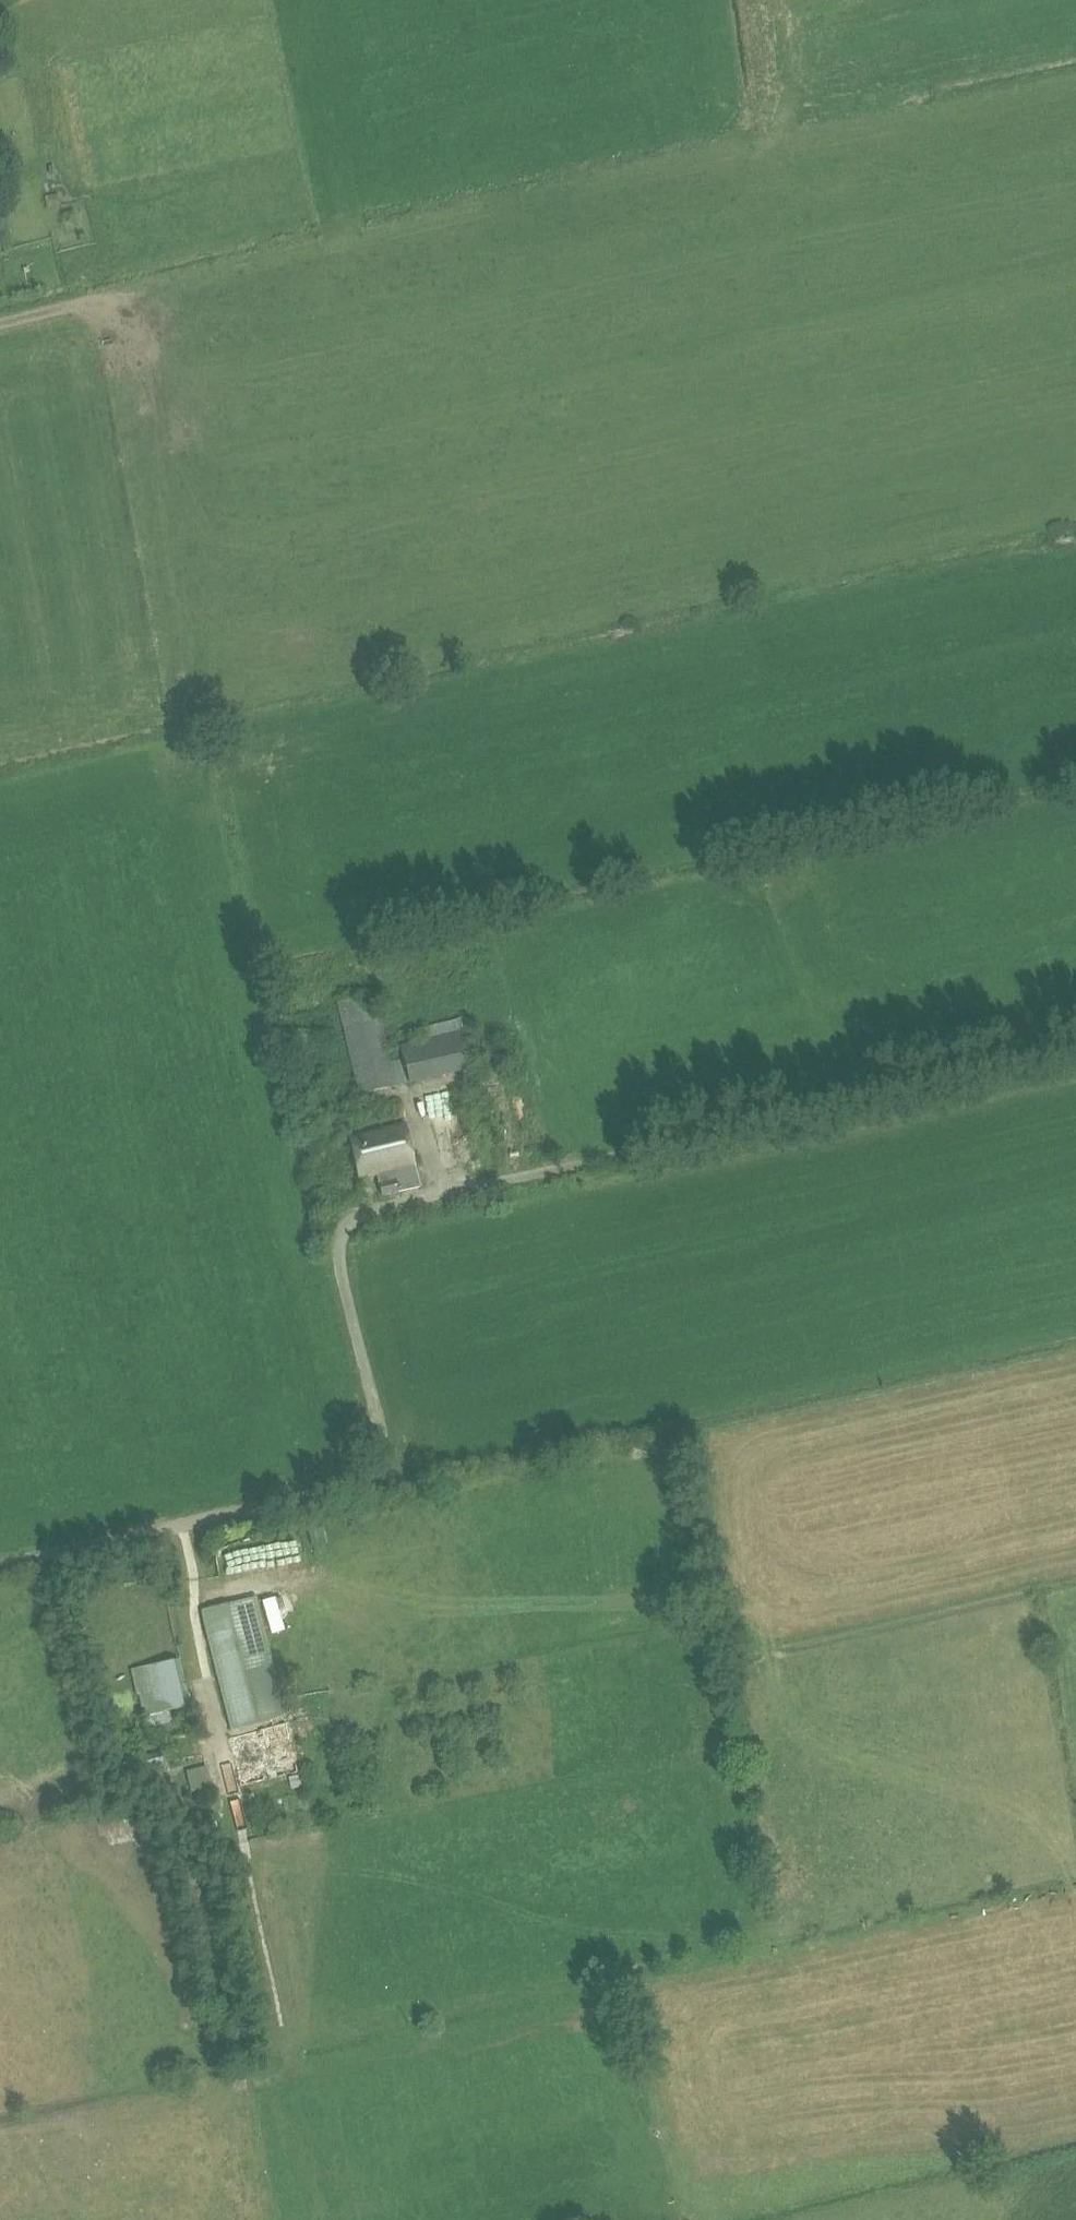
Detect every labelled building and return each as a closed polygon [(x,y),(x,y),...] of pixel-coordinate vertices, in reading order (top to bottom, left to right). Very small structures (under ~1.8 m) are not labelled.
[(359,1094),(396,1084),(390,1062),(374,993),(336,1001),(359,1094)] [(473,1068),(463,1029),(426,1038),(399,1045),(403,1059),(408,1081),(408,1082),(408,1083),(473,1068)] [(390,1062),(396,1084),(408,1082),(408,1081),(403,1059),(390,1062)] [(376,1173),(382,1196),(420,1186),(414,1164),(403,1125),(350,1138),(360,1177),(376,1173)] [(238,1575),(229,1546),(212,1551),(220,1580),(238,1575)] [(201,1611),(231,1730),(285,1716),(254,1596),(201,1611)] [(178,1662),(134,1671),(143,1717),(187,1708),(178,1662)] [(271,1747),(237,1755),(248,1798),(282,1789),(271,1747)] [(164,1764),(160,1751),(142,1756),(144,1768),(164,1764)]
